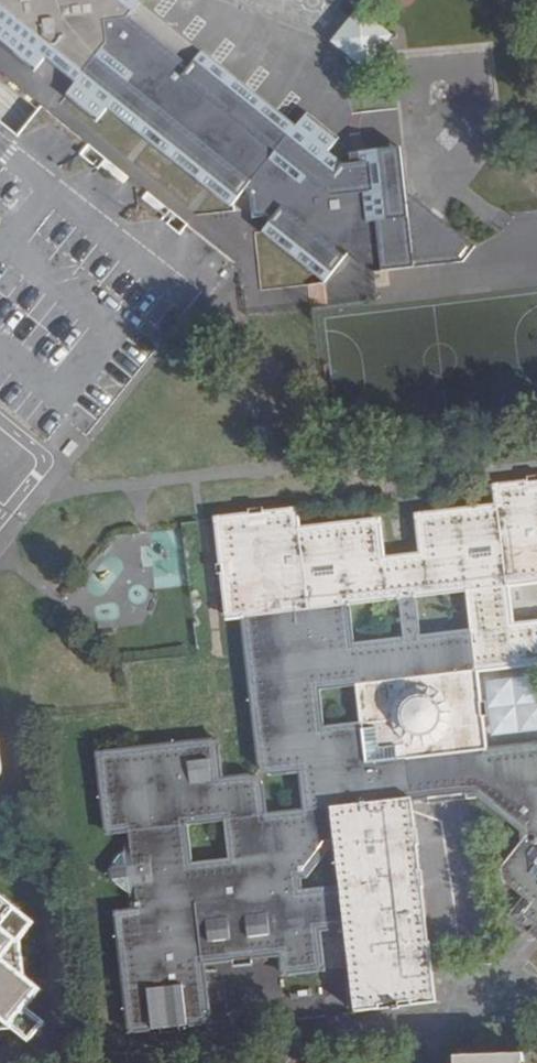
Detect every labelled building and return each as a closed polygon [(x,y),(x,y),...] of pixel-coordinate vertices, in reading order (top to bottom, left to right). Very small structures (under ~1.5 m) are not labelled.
[(37,73),(48,60),(75,81),(65,95),(97,121),(107,108),(233,209),(240,200),(252,199),(254,219),(264,217),(271,223),(262,233),(324,284),(351,253),(374,272),(460,265),(475,248),(407,192),(402,150),(349,156),(349,166),(330,150),(340,138),(310,112),(300,126),(145,0),(0,0),(0,43),(37,73)] [(329,47),(366,71),(390,35),(352,11),(329,47)] [(510,586),(536,583),(536,482),(495,487),(497,506),(418,516),(422,555),(385,559),(381,520),(299,530),(297,510),(218,519),(230,620),(244,619),(261,769),(269,777),(302,772),(307,811),(267,816),(263,782),(255,776),(224,780),(219,740),(100,755),(109,835),(130,832),(131,844),(126,845),(126,853),(113,869),(114,879),(131,892),(133,900),(138,900),(139,911),(118,913),(132,1033),(212,1023),(205,964),(282,955),(284,974),(325,969),(321,931),(346,927),(357,1013),(391,1009),(400,1008),(437,1004),(434,973),(432,958),(419,960),(417,943),(415,943),(399,797),(468,787),(523,830),(524,841),(501,867),(503,882),(523,897),(509,915),(526,928),(536,937),(536,744),(488,750),(486,738),(480,683),(479,671),(536,664),(536,623),(514,626),(510,586)] [(486,738),(536,732),(536,699),(535,677),(480,683),(486,738)] [(25,1040),(41,1022),(21,1006),(38,987),(20,972),(15,940),(31,921),(0,896),(0,1019),(25,1040)] [(524,1055),(453,1057),(454,1062),(524,1062),(524,1055)]
